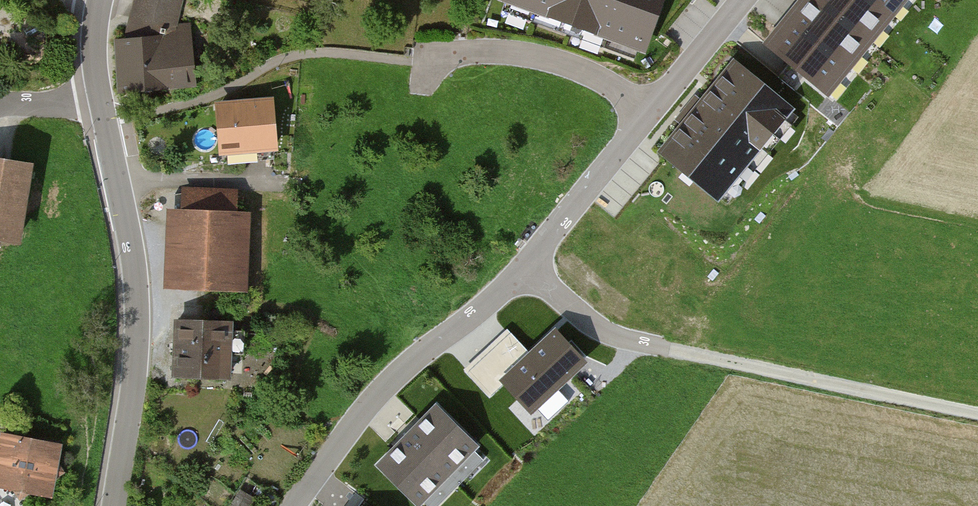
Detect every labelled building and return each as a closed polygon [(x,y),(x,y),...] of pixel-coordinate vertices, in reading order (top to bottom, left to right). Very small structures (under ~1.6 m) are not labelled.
[(114,38),(119,96),(200,87),(190,24),(179,24),(184,0),(132,0),(124,37),(114,38)] [(499,3),(635,52),(656,0),(500,0),(499,3)] [(756,34),(826,95),(904,0),(785,0),(756,34)] [(802,107),(735,51),(654,149),(720,204),(802,107)] [(275,96),(212,104),(218,164),(281,156),(275,96)] [(0,158),(0,242),(24,246),(36,163),(0,158)] [(180,209),(166,208),(164,291),(248,293),(250,214),(240,214),(241,190),(180,188),(180,209)] [(234,322),(175,320),(173,381),(232,383),(234,322)] [(518,365),(498,342),(469,370),(490,393),(505,381),(531,409),(582,360),(554,333),(518,365)] [(431,405),(404,436),(447,475),(478,444),(431,405)] [(3,435),(0,449),(0,491),(55,501),(65,446),(3,435)] [(447,475),(404,436),(378,464),(421,501),(447,475)] [(343,497),(336,505),(355,505),(343,497)]
